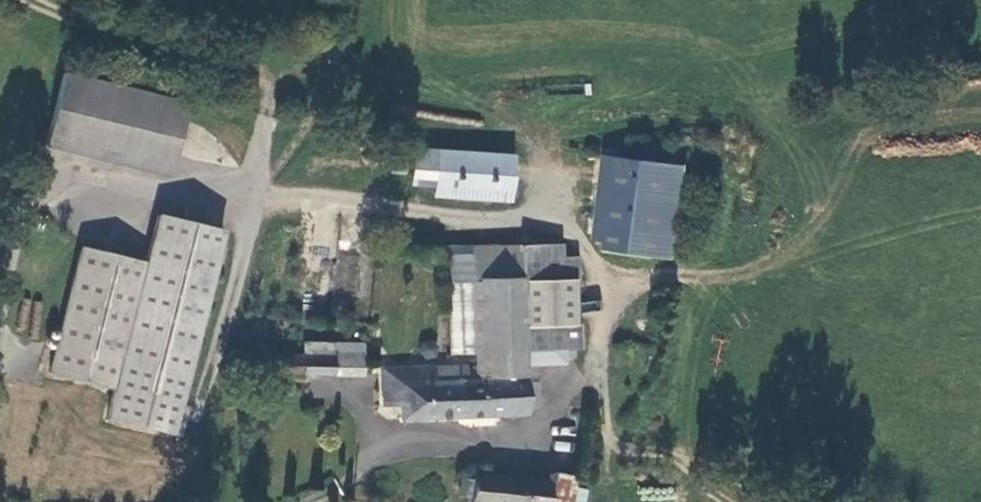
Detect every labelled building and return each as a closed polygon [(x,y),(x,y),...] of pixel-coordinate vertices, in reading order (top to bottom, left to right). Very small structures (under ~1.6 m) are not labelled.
[(192,103),(70,74),(52,147),(174,176),(192,103)] [(429,177),(428,192),(503,197),(506,154),(405,147),(403,175),(429,177)] [(600,154),(589,238),(671,248),(683,165),(600,154)] [(230,231),(165,215),(153,264),(88,248),(57,375),(121,391),(114,420),(186,437),(193,407),(187,405),(230,231)] [(468,366),(468,372),(474,372),(474,381),(519,379),(518,349),(577,348),(576,324),(560,324),(559,278),(574,277),(574,257),(558,257),(558,244),(467,246),(467,255),(443,256),(446,352),(471,351),(471,366),(468,366)] [(335,253),(332,293),(357,294),(360,254),(335,253)] [(337,344),(337,360),(338,360),(337,375),(368,375),(368,344),(337,344)] [(308,375),(308,360),(308,356),(276,355),(276,374),(308,375)] [(337,360),(308,360),(308,375),(337,375),(338,360),(337,360)] [(462,365),(378,369),(380,406),(396,405),(397,421),(520,415),(519,379),(474,381),(474,372),(468,372),(462,372),(462,365)] [(460,475),(458,492),(470,493),(469,501),(571,501),(574,477),(547,474),(545,482),(473,472),(473,476),(460,475)]
